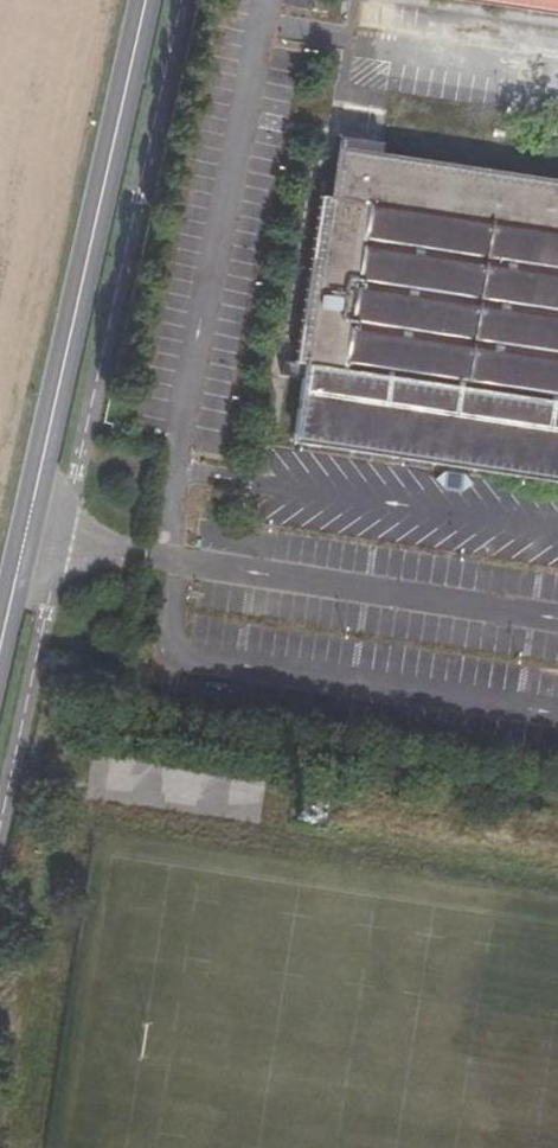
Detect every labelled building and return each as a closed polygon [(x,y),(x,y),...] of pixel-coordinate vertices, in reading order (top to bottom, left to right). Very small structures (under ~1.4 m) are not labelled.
[(528,10),(557,14),(557,0),(529,0),(528,10)] [(296,449),(557,481),(557,181),(416,164),(414,176),(432,178),(428,206),(369,198),(363,249),(315,243),(312,270),(311,270),(301,354),(307,355),(296,449)] [(128,857),(134,801),(244,812),(248,771),(111,758),(108,793),(99,792),(93,853),(128,857)]
